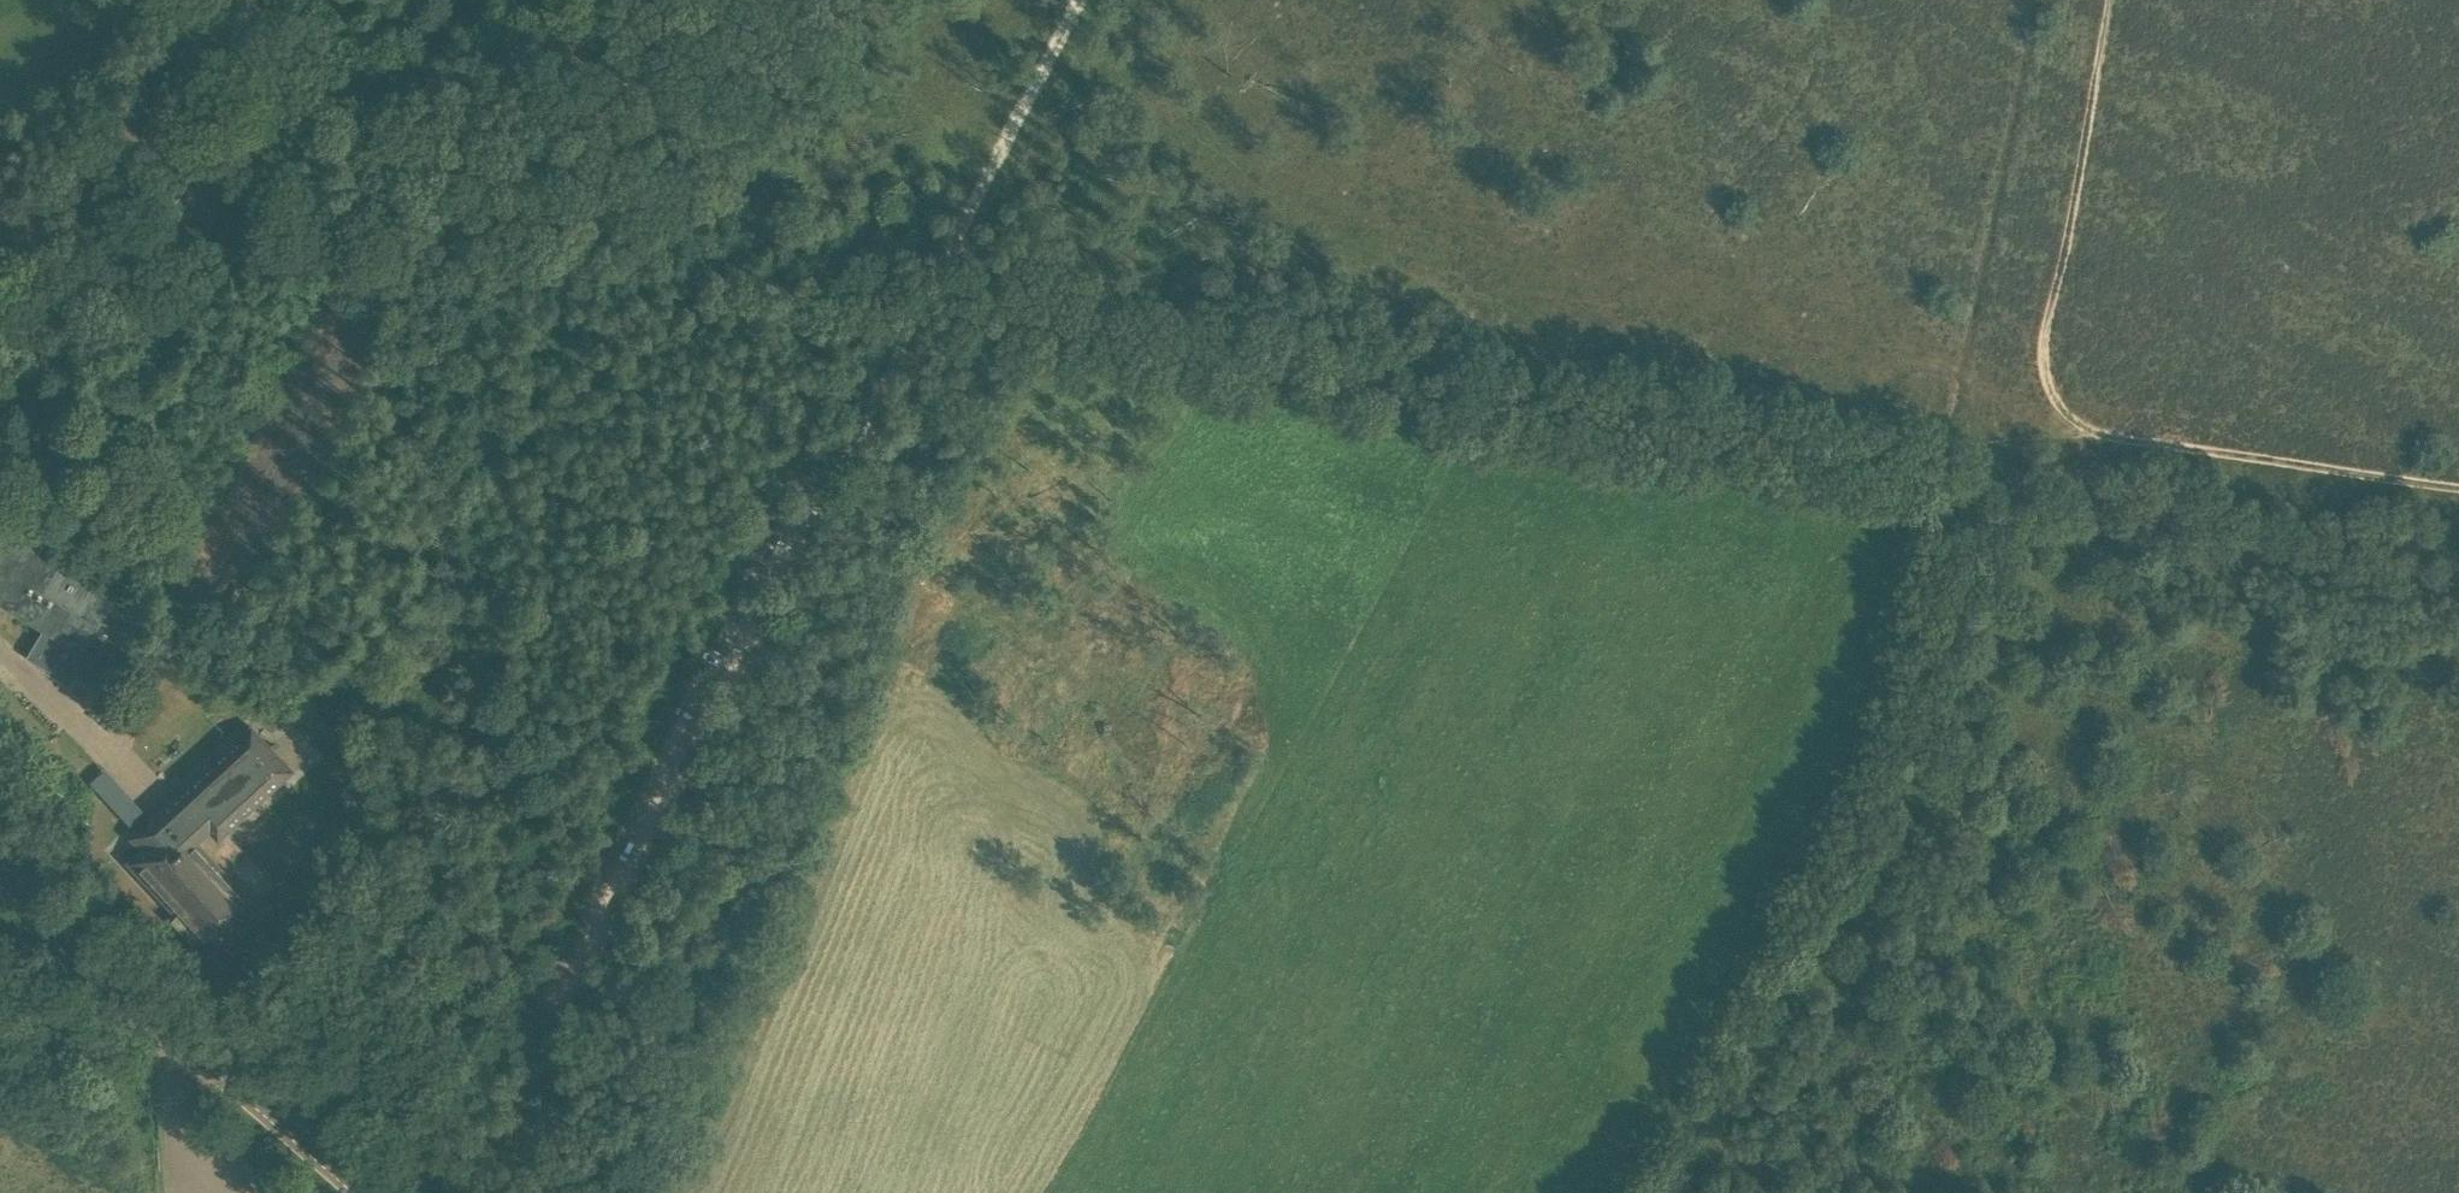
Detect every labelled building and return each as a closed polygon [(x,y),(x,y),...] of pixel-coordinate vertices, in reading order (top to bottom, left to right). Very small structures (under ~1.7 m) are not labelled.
[(44,633),(30,657),(57,673),(56,675),(69,683),(74,675),(90,684),(117,639),(109,634),(112,629),(103,623),(118,598),(0,526),(0,606),(44,633)] [(139,848),(125,860),(173,914),(167,920),(191,946),(197,941),(207,953),(256,910),(197,843),(209,832),(216,841),(293,772),(252,726),(128,836),(139,848)]
